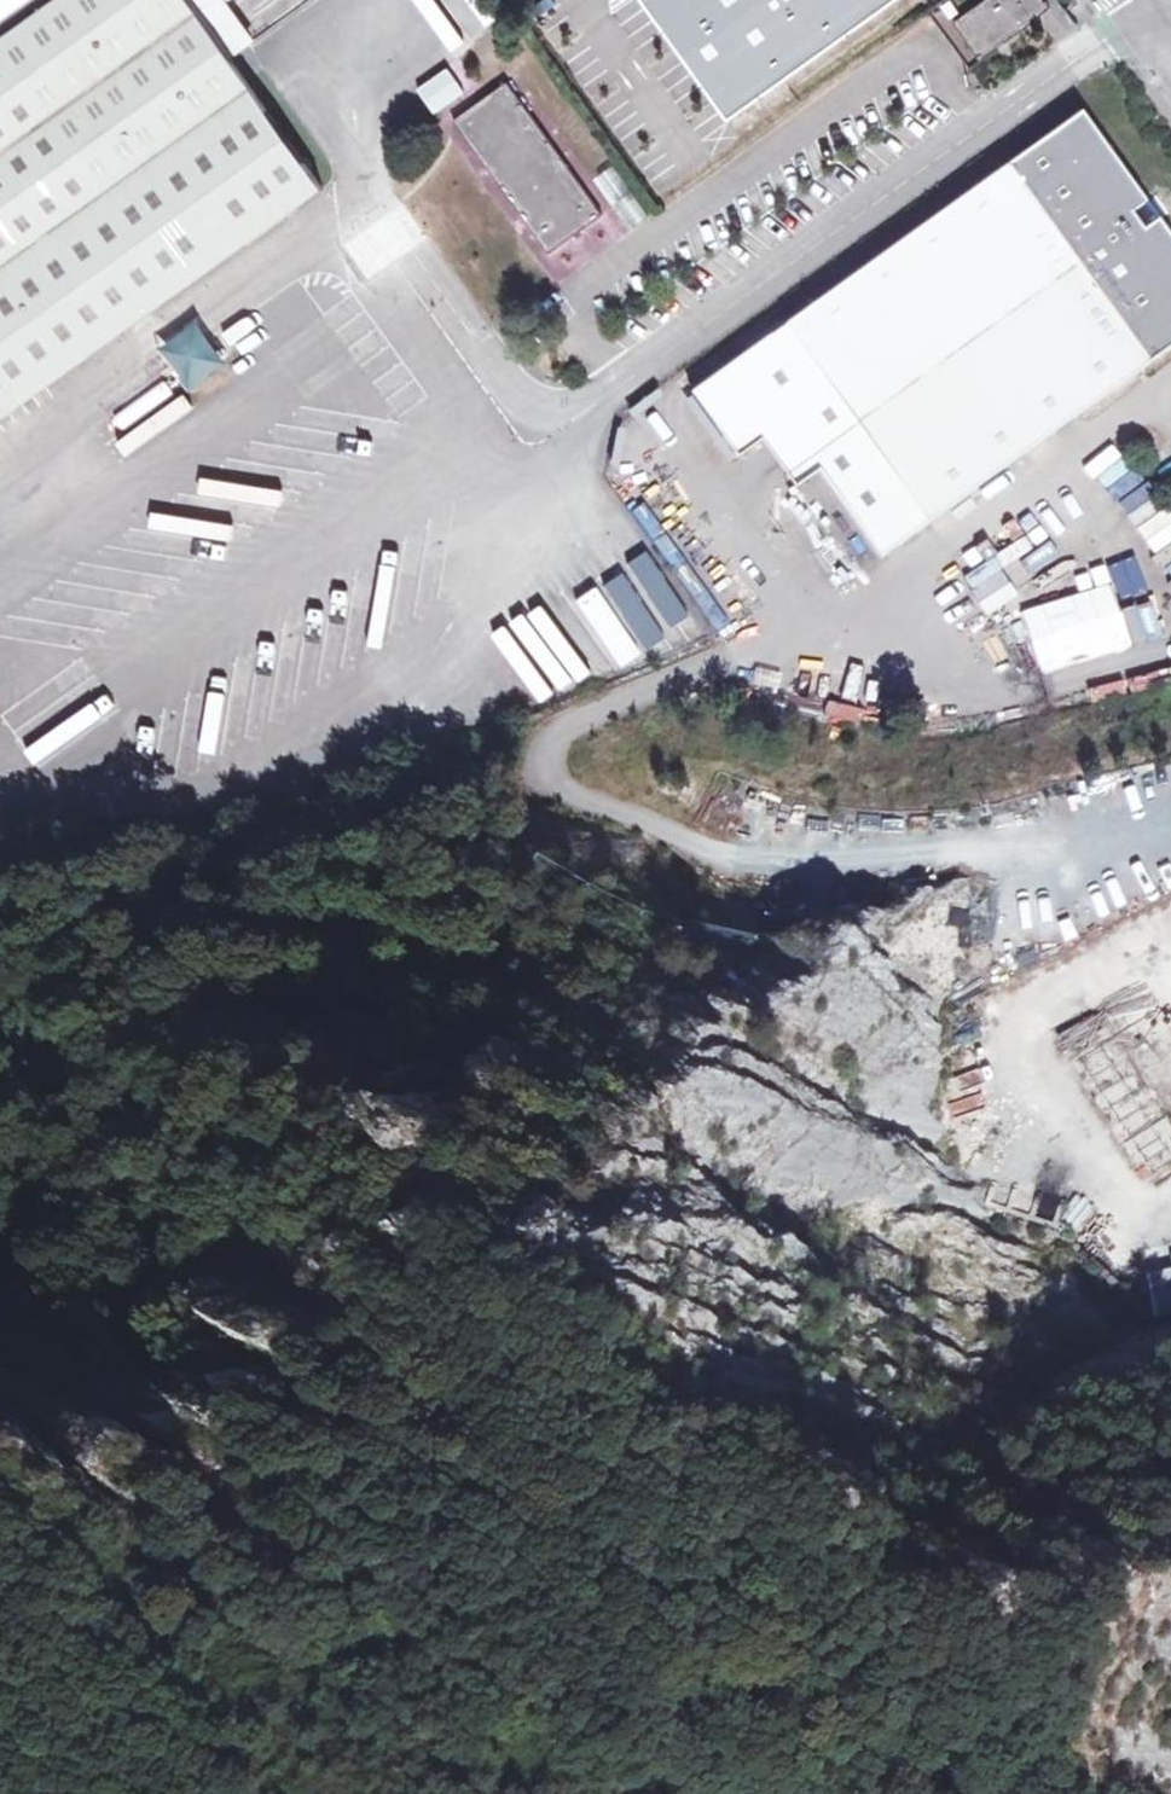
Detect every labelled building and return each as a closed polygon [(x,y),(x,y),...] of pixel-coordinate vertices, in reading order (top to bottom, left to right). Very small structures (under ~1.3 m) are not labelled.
[(0,38),(0,421),(328,186),(195,0),(53,0),(0,38)] [(451,54),(483,31),(461,0),(413,0),(451,54)] [(733,121),(902,0),(646,0),(733,121)] [(1038,18),(1025,0),(985,0),(952,24),(980,60),(1038,18)] [(1044,0),(1025,0),(1038,18),(1051,9),(1044,0)] [(508,81),(454,120),(550,251),(603,214),(508,81)] [(785,327),(923,524),(1170,347),(1170,244),(1155,222),(1141,233),(1128,215),(1143,205),(1079,115),(785,327)] [(629,192),(615,203),(634,227),(648,215),(629,192)] [(1141,233),(1155,222),(1143,205),(1128,215),(1141,233)] [(155,345),(187,392),(226,367),(194,319),(155,345)] [(1019,611),(1038,675),(1131,646),(1112,583),(1019,611)]
